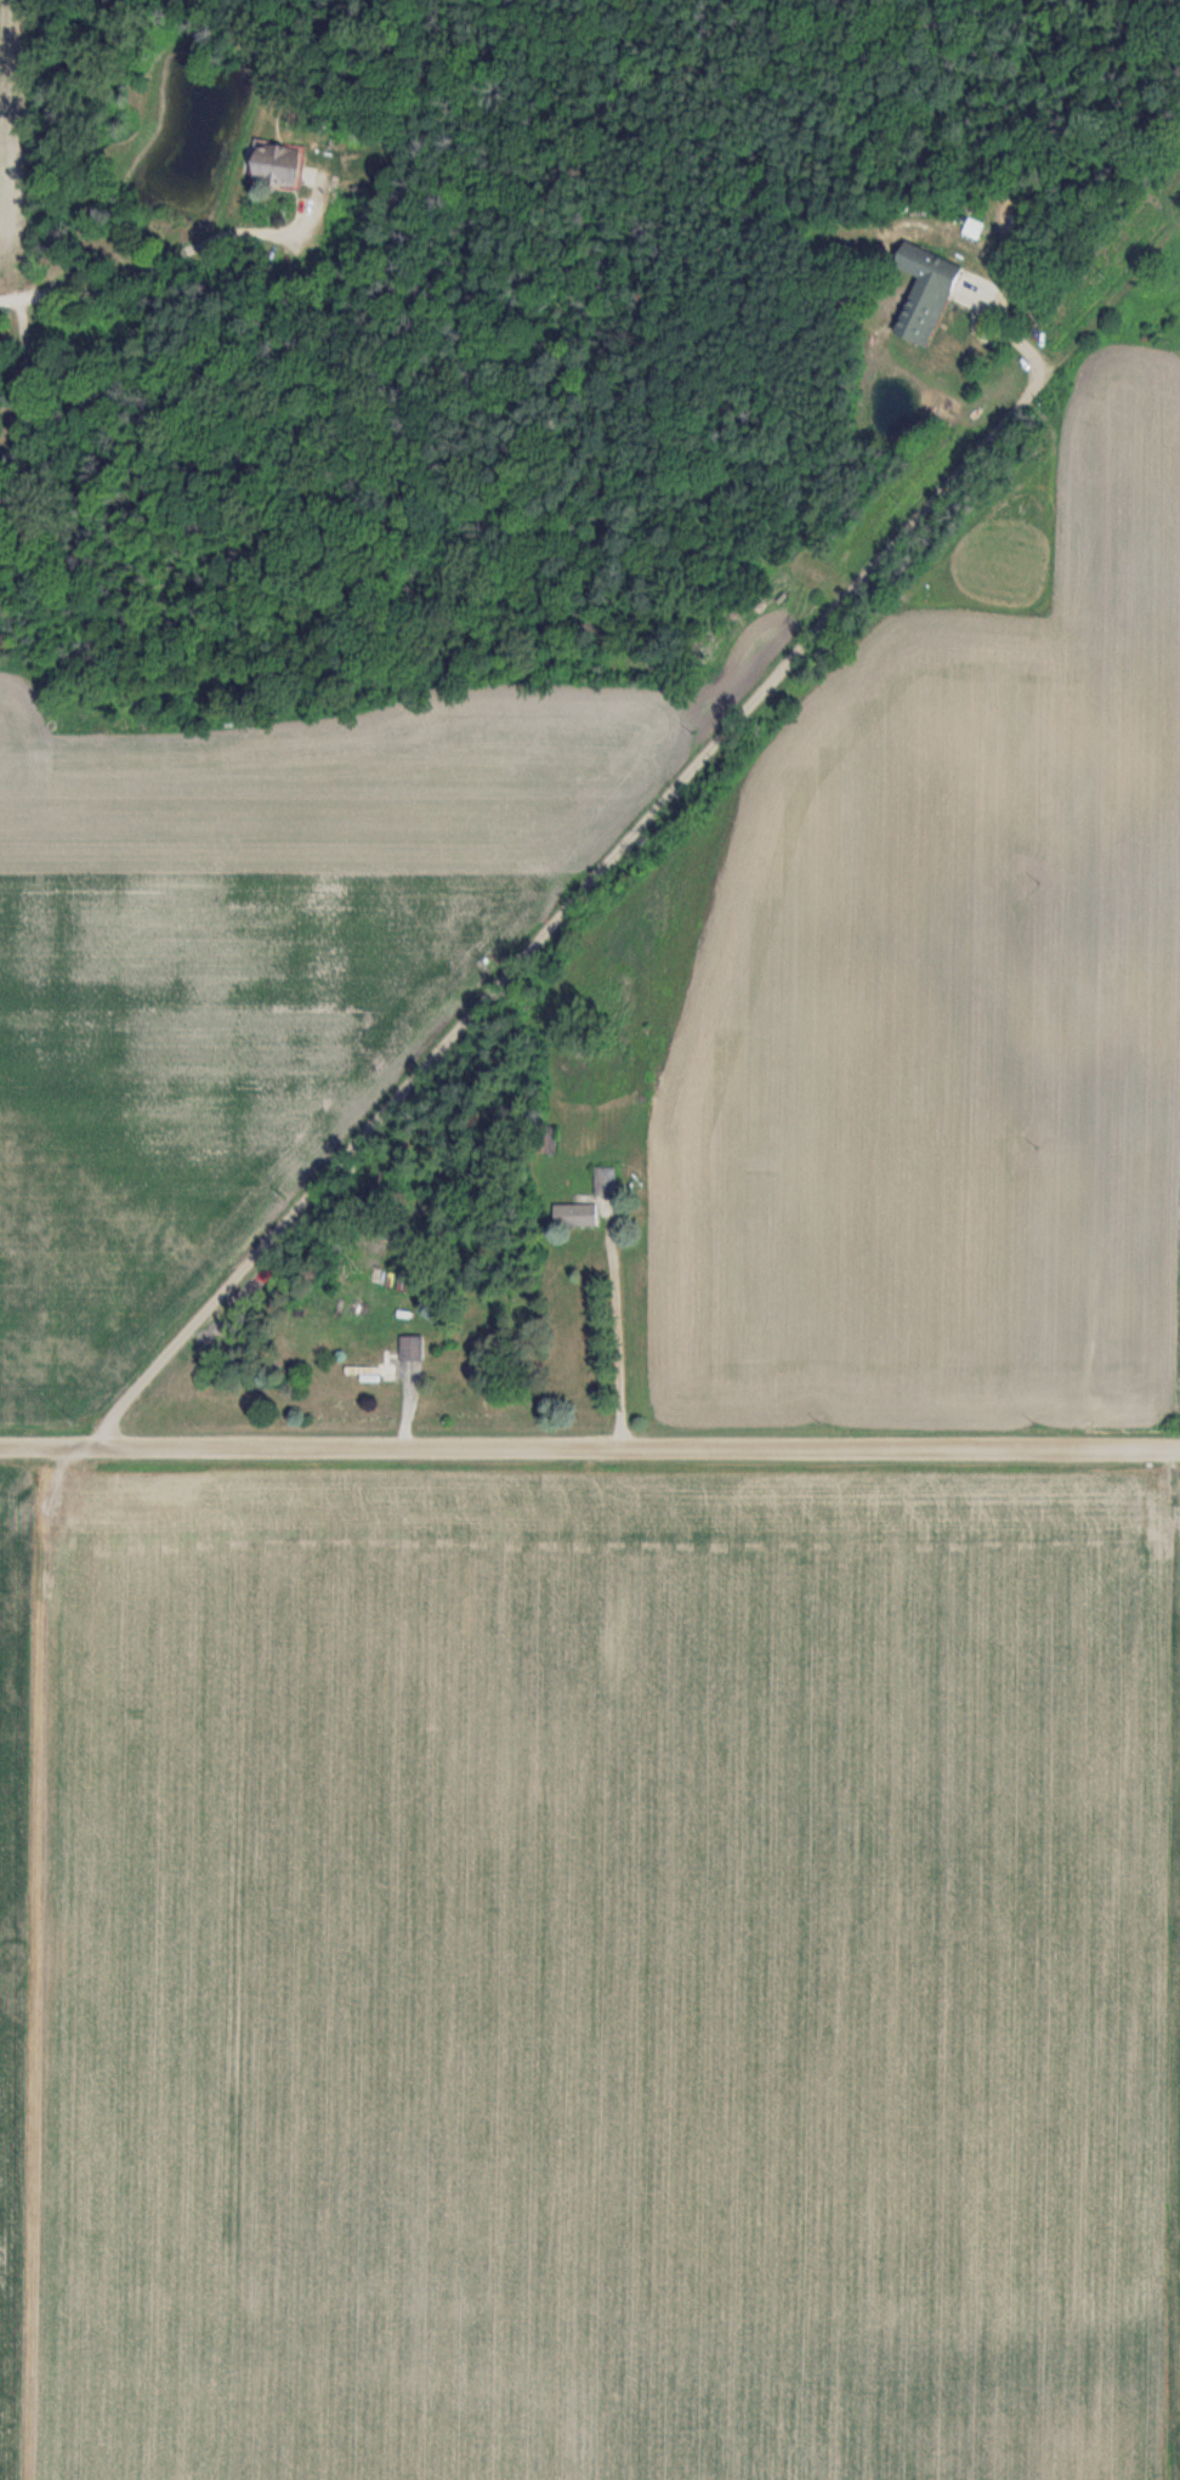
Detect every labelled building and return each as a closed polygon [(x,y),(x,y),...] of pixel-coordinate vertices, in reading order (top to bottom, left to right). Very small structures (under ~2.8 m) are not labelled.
[(242,181),(294,187),(299,148),(247,142),(242,181)] [(910,274),(889,336),(925,348),(954,261),(895,241),(887,266),(910,274)] [(535,1151),(553,1151),(553,1127),(535,1127),(535,1151)] [(616,1194),(616,1167),(593,1167),(593,1194),(616,1194)] [(595,1204),(550,1204),(550,1226),(595,1226),(595,1204)] [(420,1334),(397,1335),(397,1348),(379,1348),(379,1361),(341,1361),(341,1380),(395,1379),(394,1360),(420,1360),(420,1334)]
